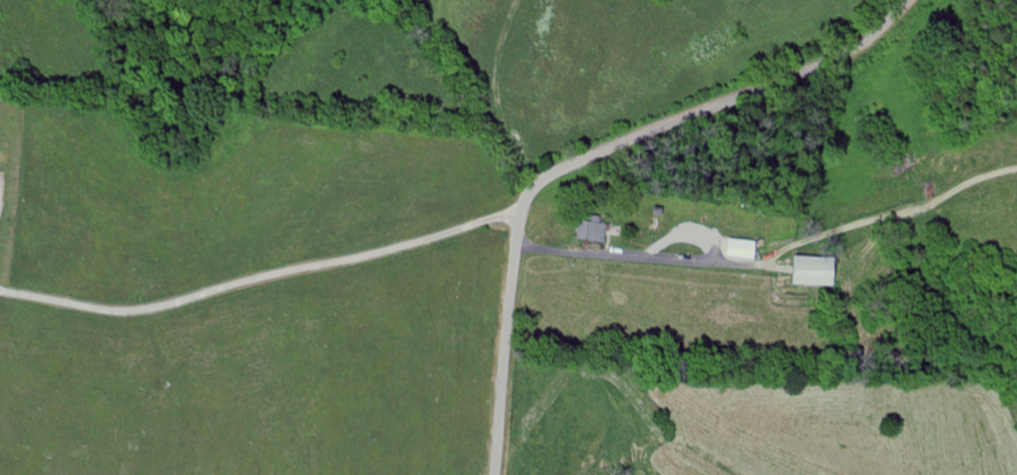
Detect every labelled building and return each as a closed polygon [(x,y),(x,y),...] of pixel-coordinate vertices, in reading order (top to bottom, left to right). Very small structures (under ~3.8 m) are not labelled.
[(608,243),(610,224),(583,221),(581,240),(608,243)] [(760,241),(733,239),(732,257),(760,259),(760,241)] [(841,286),(841,258),(800,257),(799,285),(841,286)]
